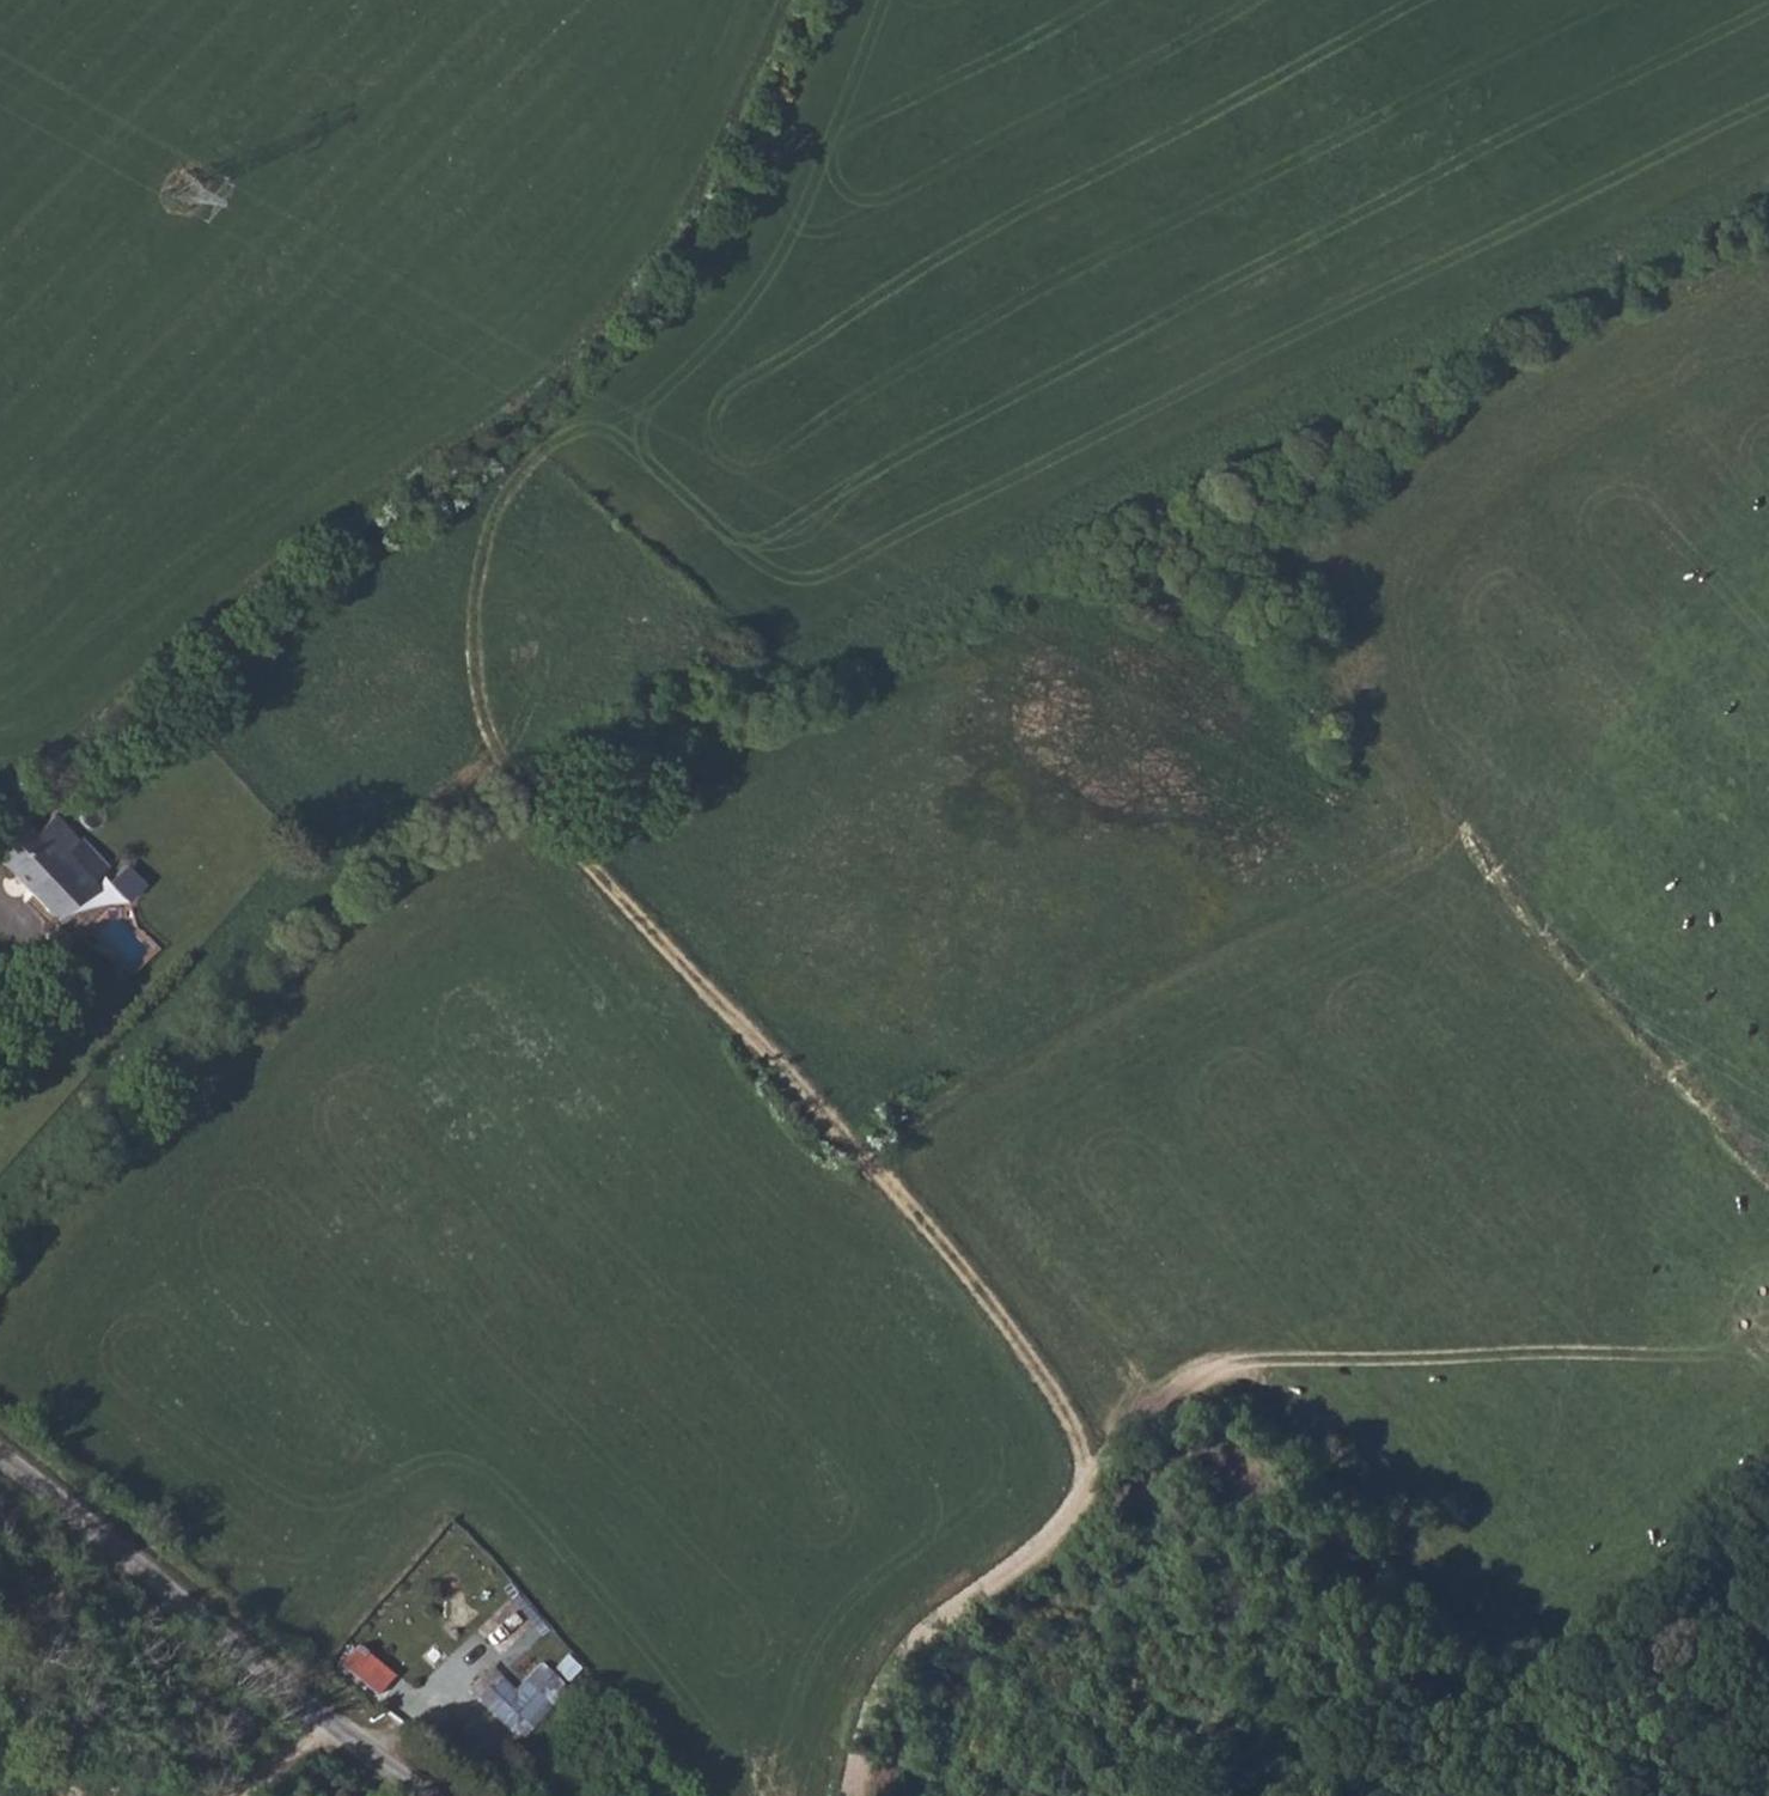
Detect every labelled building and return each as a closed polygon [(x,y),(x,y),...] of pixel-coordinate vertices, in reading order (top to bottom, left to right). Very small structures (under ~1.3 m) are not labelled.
[(21,819),(0,838),(0,870),(70,945),(113,905),(69,859),(79,846),(56,813),(38,838),(21,819)] [(490,1667),(469,1687),(526,1742),(578,1690),(544,1662),(517,1687),(490,1667)]
